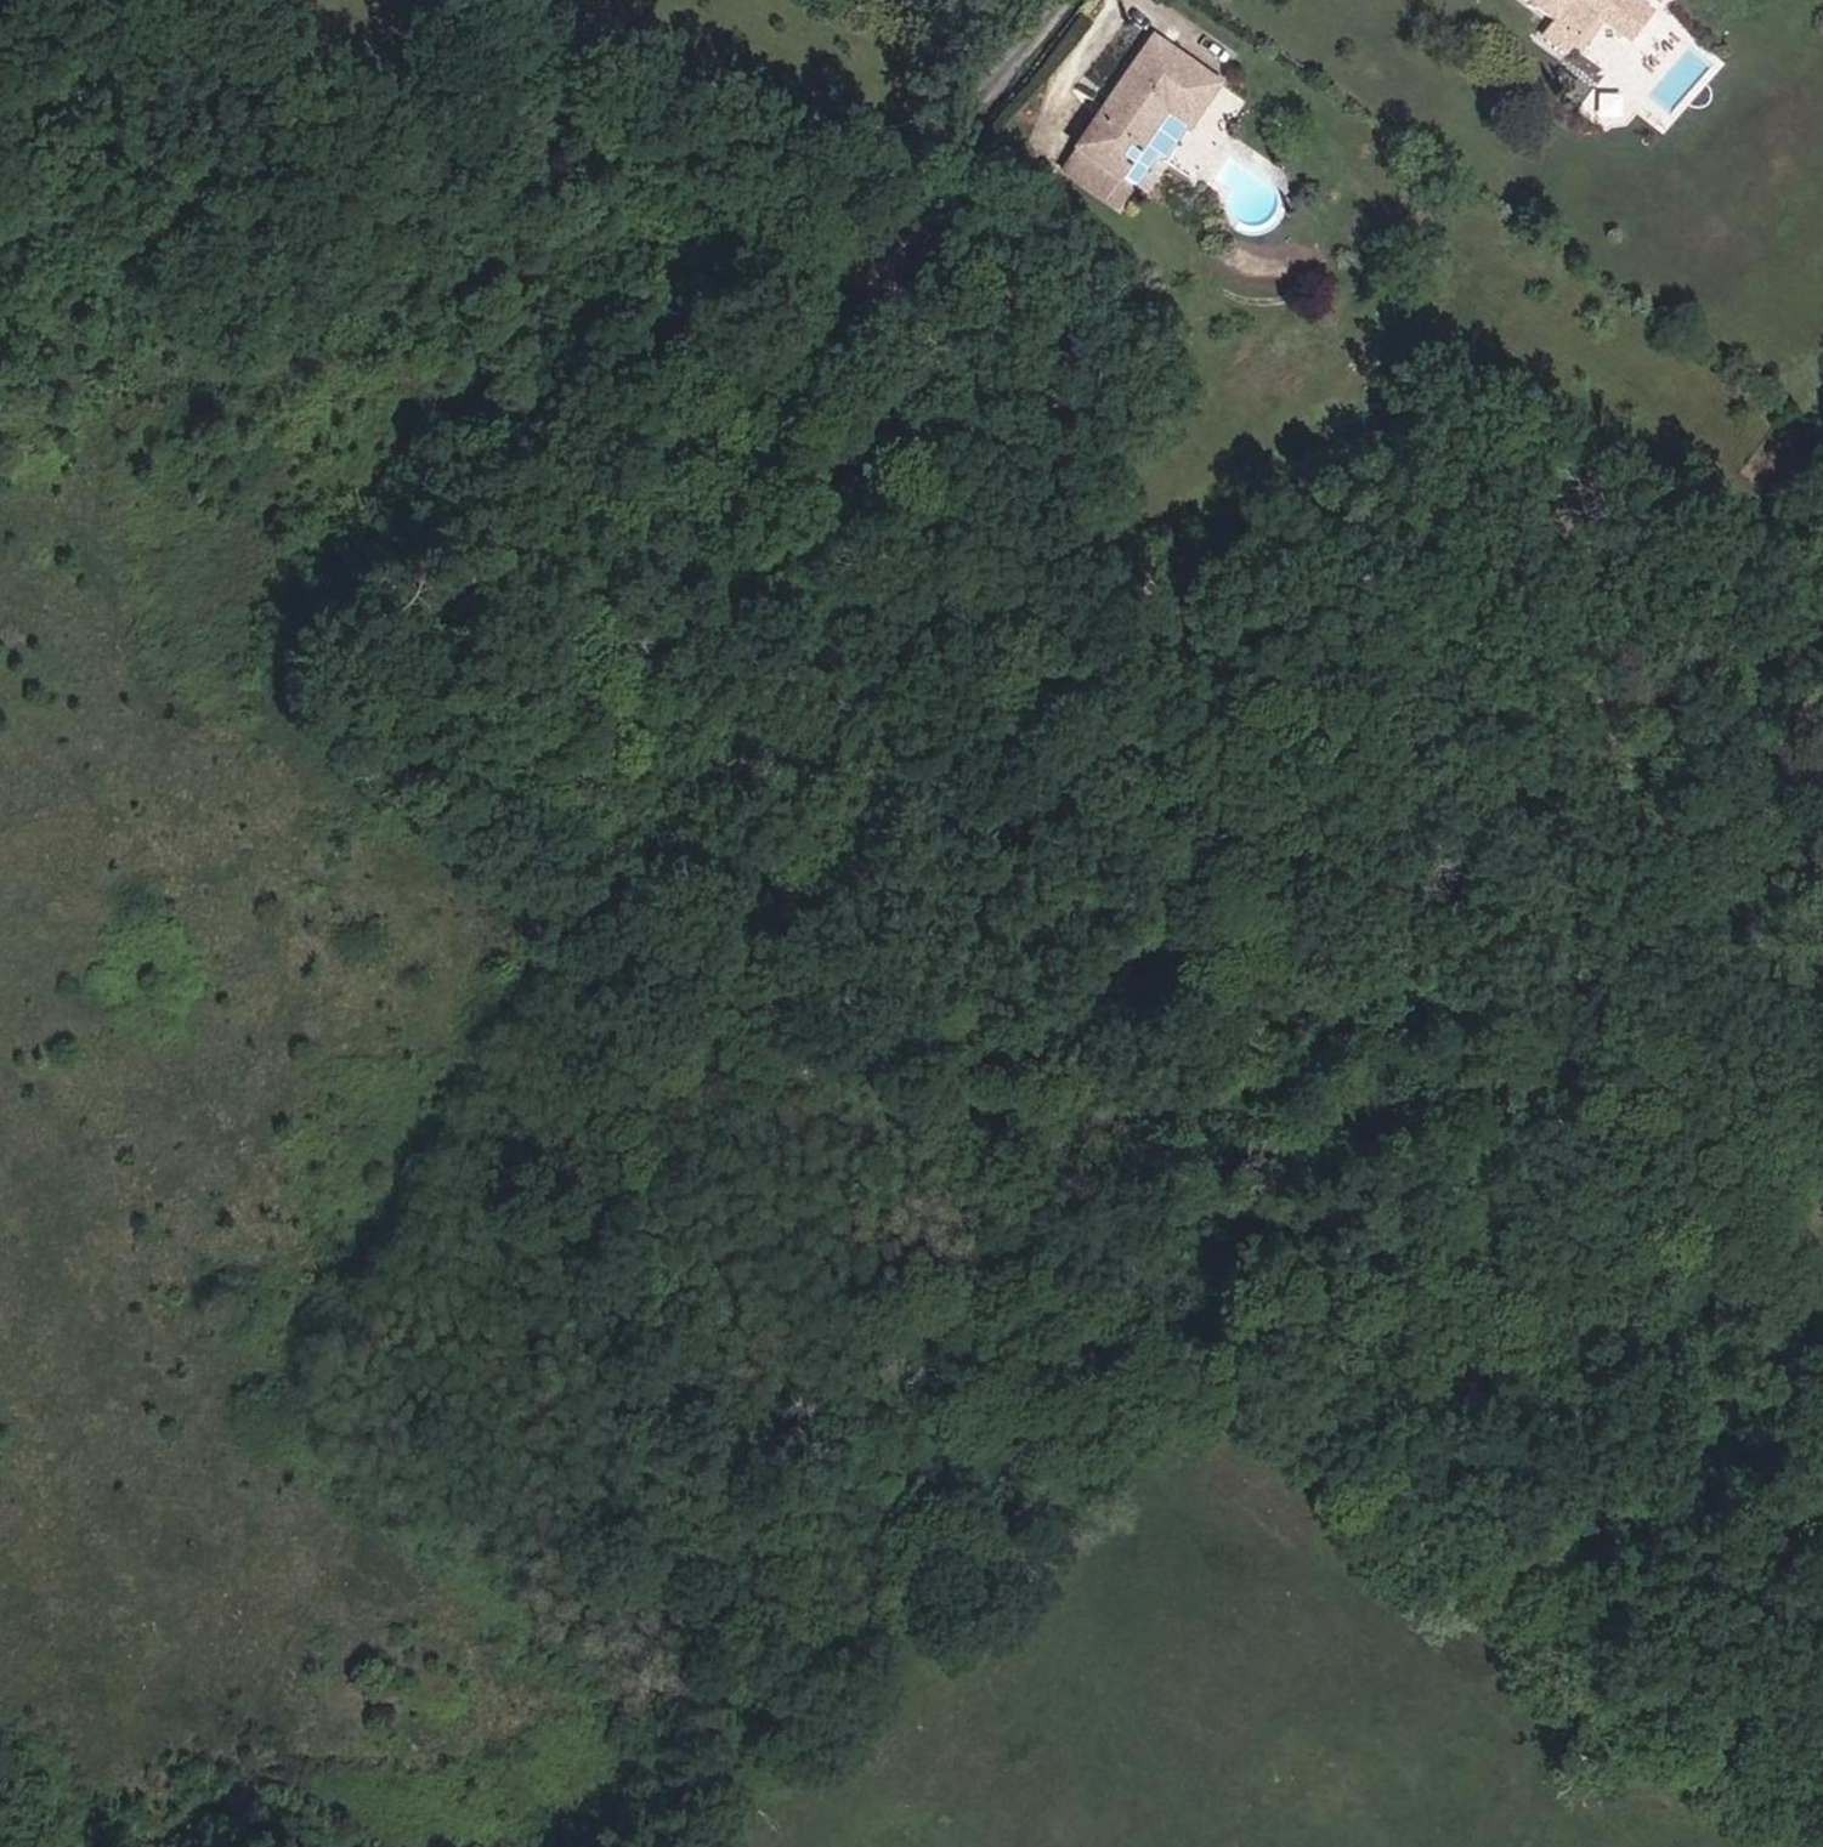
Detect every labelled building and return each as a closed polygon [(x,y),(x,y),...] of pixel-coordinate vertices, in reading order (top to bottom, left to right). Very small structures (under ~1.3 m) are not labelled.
[(1553,21),(1541,37),(1565,55),(1593,16),(1629,42),(1650,14),(1644,9),(1643,0),(1525,0),(1553,21)] [(1162,161),(1215,85),(1151,39),(1060,169),(1117,209),(1154,156),(1162,161)] [(1605,58),(1597,69),(1608,77),(1617,66),(1605,58)]
